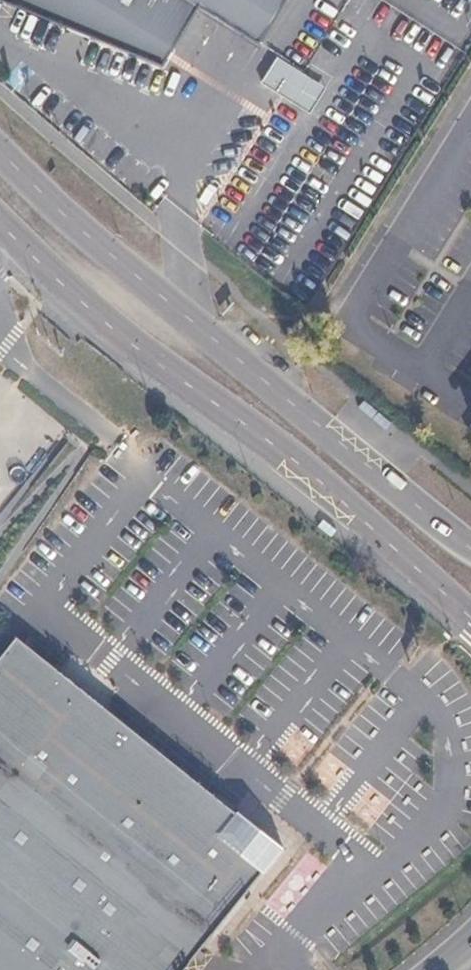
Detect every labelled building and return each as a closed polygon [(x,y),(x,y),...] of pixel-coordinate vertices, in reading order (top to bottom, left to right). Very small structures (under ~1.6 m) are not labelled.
[(161,55),(196,0),(30,0),(161,55)] [(259,33),(280,0),(206,0),(259,33)] [(323,87),(279,55),(261,83),(310,114),(323,87)] [(18,640),(0,663),(0,969),(188,969),(284,846),(205,785),(130,726),(74,684),(18,640)]
